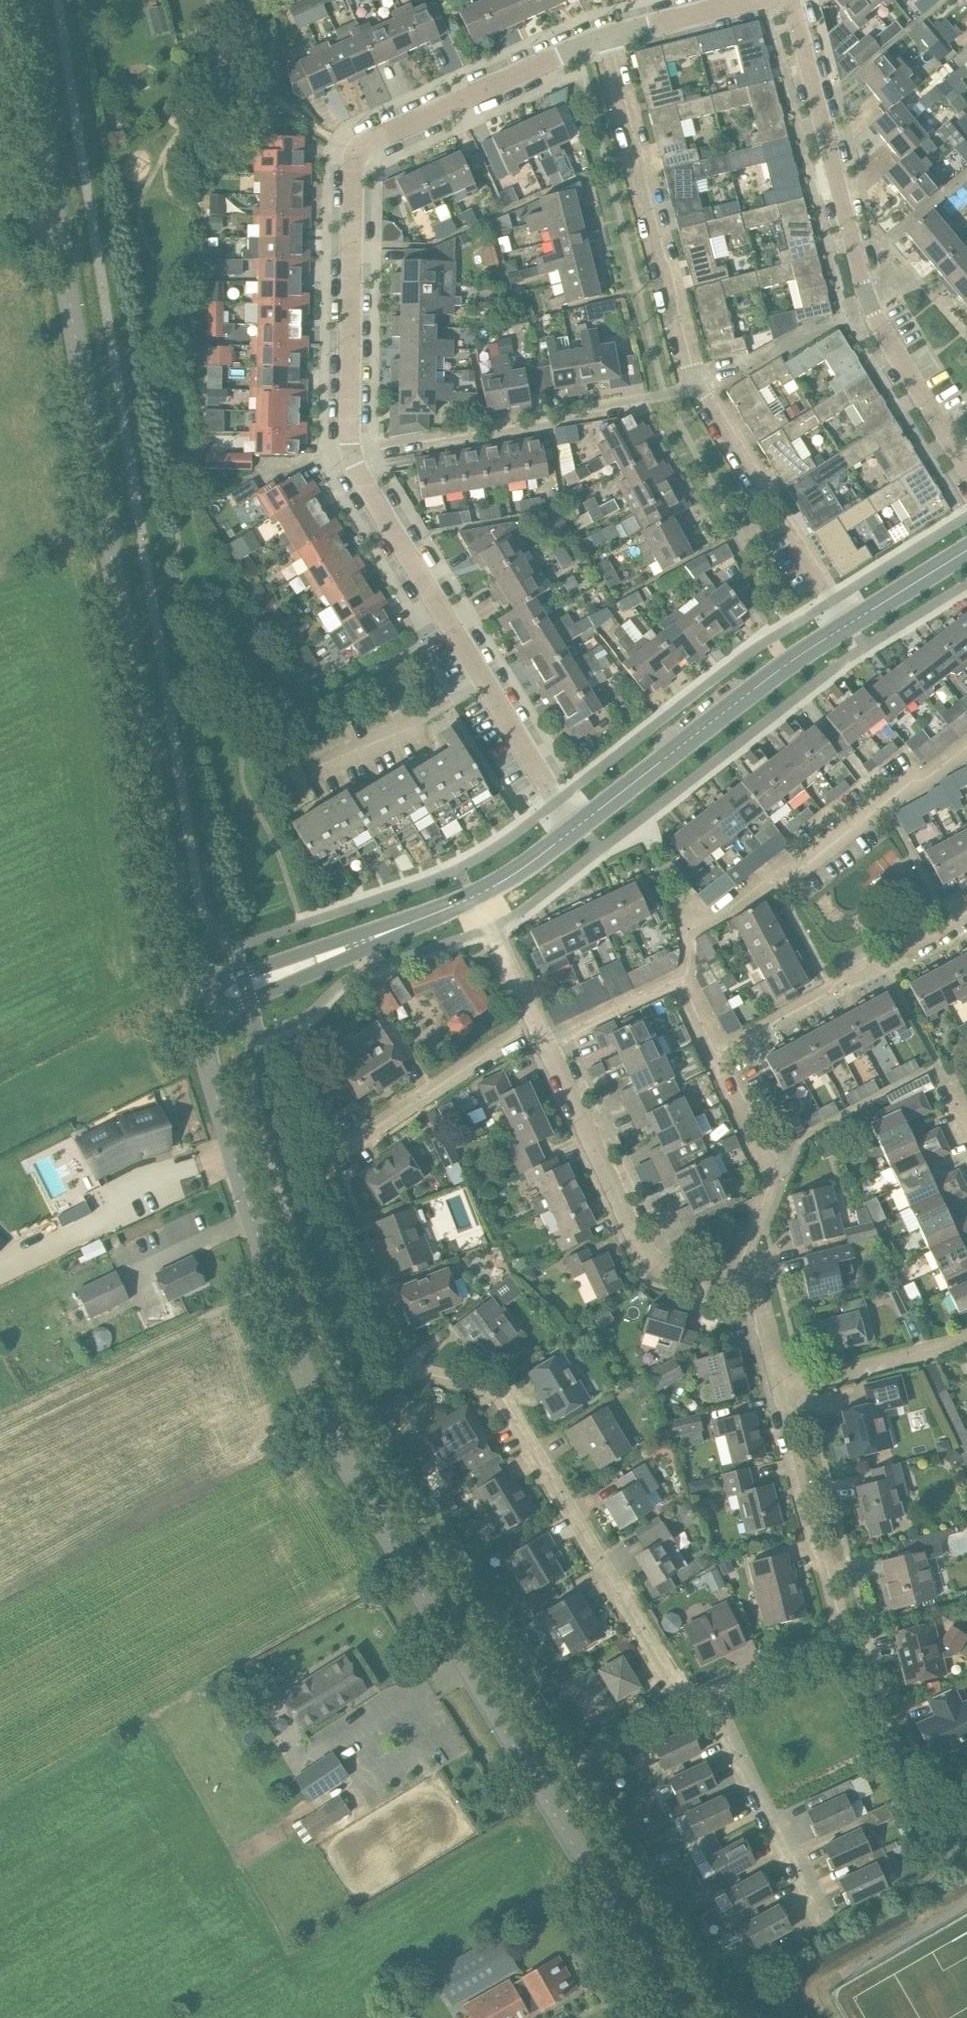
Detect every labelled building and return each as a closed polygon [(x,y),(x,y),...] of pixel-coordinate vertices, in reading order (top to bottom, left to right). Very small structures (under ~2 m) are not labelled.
[(299,4),(302,12),(304,15),(325,6),(324,3),(322,0),(307,0),(299,4)] [(480,0),(470,0),(468,1),(470,7),(459,12),(476,48),(485,44),(483,39),(494,34),(480,0)] [(517,29),(505,0),(480,0),(494,34),(506,29),(508,33),(517,29)] [(536,15),(529,0),(505,0),(517,29),(527,25),(525,21),(536,15)] [(536,15),(548,10),(550,14),(559,10),(554,0),(529,0),(536,15)] [(559,10),(568,6),(566,2),(570,0),(554,0),(559,10)] [(873,11),(864,0),(834,0),(848,17),(841,22),(852,35),(867,22),(864,19),(873,11)] [(895,0),(864,0),(873,11),(883,3),(886,7),(895,0)] [(931,9),(924,0),(918,0),(915,3),(925,14),(931,9)] [(931,9),(939,2),(937,0),(924,0),(931,9)] [(434,2),(414,11),(412,5),(401,10),(418,47),(430,42),(432,46),(441,42),(439,37),(448,33),(434,2)] [(299,4),(289,8),(294,19),(304,15),(302,12),(299,4)] [(171,31),(164,5),(149,9),(155,35),(171,31)] [(274,7),(272,11),(273,16),(277,18),(282,17),(285,13),(283,8),(279,6),(274,7)] [(395,20),(384,25),(400,60),(408,57),(406,52),(418,47),(401,10),(392,14),(395,20)] [(941,37),(953,27),(945,19),(934,28),(941,37)] [(758,21),(697,37),(701,56),(737,47),(744,74),(735,77),(738,89),(773,80),(758,21)] [(895,21),(887,28),(895,37),(903,30),(895,21)] [(391,64),(400,60),(384,25),(372,30),(369,24),(359,29),(376,66),(389,60),(391,64)] [(960,36),(953,27),(941,37),(948,45),(960,36)] [(835,63),(840,83),(895,37),(887,28),(873,39),(869,35),(835,63)] [(376,66),(359,29),(350,33),(352,39),(342,43),(358,79),(367,75),(365,71),(376,66)] [(927,49),(938,39),(931,31),(920,41),(927,49)] [(701,56),(697,37),(634,52),(649,112),(685,103),(682,90),(673,92),(666,65),(701,56)] [(938,39),(927,49),(938,61),(949,51),(938,39)] [(358,79),(342,43),(331,48),(328,43),(318,47),(335,85),(347,79),(349,83),(358,79)] [(335,85),(318,47),(309,52),(311,57),(288,68),(294,95),(300,98),(302,99),(314,94),(316,99),(325,94),(323,90),(335,85)] [(873,93),(905,67),(898,59),(893,63),(885,53),(855,78),(861,86),(865,83),(873,93)] [(955,72),(962,80),(966,76),(966,69),(963,65),(955,72)] [(884,114),(899,103),(916,90),(907,79),(912,75),(905,67),(873,93),(881,103),(878,106),(884,114)] [(947,81),(953,88),(962,82),(955,74),(947,81)] [(753,147),(788,138),(773,80),(738,89),(711,96),(716,113),(750,104),(758,132),(749,134),(753,147)] [(945,96),(953,88),(947,81),(934,90),(933,89),(918,101),(926,111),(945,96)] [(953,88),(959,96),(966,89),(966,88),(962,82),(953,88)] [(953,88),(945,96),(951,104),(960,96),(959,96),(953,88)] [(649,112),(664,170),(699,161),(696,147),(687,149),(680,122),(716,113),(711,96),(685,103),(649,112)] [(951,104),(959,113),(966,106),(966,105),(960,96),(951,104)] [(905,110),(899,103),(884,114),(868,128),(874,136),(878,133),(887,143),(919,117),(912,109),(907,113),(905,110)] [(534,119),(552,157),(558,171),(562,182),(575,176),(562,145),(570,141),(572,145),(582,140),(580,135),(576,124),(565,129),(553,105),(544,109),(546,113),(534,119)] [(957,124),(966,136),(966,115),(957,124)] [(919,117),(887,143),(895,153),(891,156),(898,164),(899,165),(912,154),(929,139),(921,129),(925,125),(919,117)] [(552,157),(534,119),(523,124),(520,120),(511,124),(528,161),(539,156),(542,162),(552,157)] [(939,132),(953,149),(964,140),(950,122),(939,132)] [(528,161),(511,124),(502,128),(505,132),(492,138),(502,160),(491,164),(499,181),(520,172),(517,166),(528,161)] [(124,130),(109,133),(110,144),(126,141),(124,130)] [(311,164),(303,163),(304,138),(262,137),(261,151),(256,151),(255,174),(303,175),(311,175),(311,164)] [(767,206),(803,197),(788,138),(753,147),(726,154),(731,172),(766,163),(773,191),(764,194),(767,206)] [(891,183),(900,193),(931,167),(925,159),(930,155),(922,146),(930,140),(929,139),(912,154),(899,165),(898,164),(881,178),(888,186),(891,183)] [(964,140),(953,149),(966,165),(966,143),(964,140)] [(706,146),(697,148),(700,159),(709,157),(706,146)] [(437,158),(454,195),(465,190),(467,196),(478,191),(460,152),(448,158),(446,154),(437,158)] [(479,153),(468,158),(472,167),(483,162),(479,153)] [(699,161),(664,170),(679,229),(714,220),(711,207),(702,209),(695,182),(730,173),(726,154),(699,161)] [(454,195),(437,158),(428,162),(430,166),(418,172),(435,209),(444,205),(442,200),(454,195)] [(938,175),(931,167),(900,193),(910,205),(906,208),(911,214),(941,189),(933,179),(938,175)] [(562,182),(558,171),(548,175),(553,186),(562,182)] [(426,213),(435,209),(418,172),(406,177),(404,172),(395,177),(411,213),(423,208),(426,213)] [(303,197),(303,185),(311,185),(311,175),(303,175),(255,174),(255,183),(261,183),(261,196),(303,197)] [(527,217),(529,225),(579,213),(576,201),(585,199),(582,188),(541,199),(544,213),(527,217)] [(515,203),(511,193),(501,197),(505,207),(515,203)] [(302,207),(303,197),(261,196),(260,209),(255,209),(255,217),(310,218),(310,207),(302,207)] [(803,197),(767,206),(741,213),(745,232),(746,231),(781,222),(788,250),(779,252),(782,265),(817,256),(803,197)] [(737,200),(711,207),(714,220),(741,213),(737,200)] [(211,204),(211,214),(225,215),(226,205),(211,204)] [(917,254),(948,228),(940,219),(945,215),(938,206),(906,233),(915,243),(911,246),(917,254)] [(477,221),(472,208),(462,213),(468,226),(477,221)] [(549,230),(552,242),(593,231),(590,220),(582,223),(579,213),(529,225),(531,234),(549,230)] [(679,229),(693,288),(729,278),(726,266),(717,268),(710,240),(732,234),(735,247),(749,244),(746,231),(745,232),(741,213),(714,220),(679,229)] [(512,228),(508,214),(493,221),(497,233),(512,228)] [(223,216),(211,216),(211,229),(223,229),(223,216)] [(302,240),(302,228),(310,228),(310,218),(255,217),(254,225),(261,225),(260,239),(302,240)] [(452,218),(441,222),(447,235),(457,231),(452,218)] [(386,236),(397,240),(402,226),(391,222),(386,236)] [(437,240),(447,235),(441,222),(431,226),(437,240)] [(948,228),(917,254),(924,262),(927,259),(936,268),(966,242),(966,241),(961,234),(956,238),(948,228)] [(593,231),(552,242),(555,255),(537,260),(539,268),(589,255),(586,243),(595,241),(593,231)] [(465,233),(458,236),(462,245),(469,242),(465,233)] [(302,250),(302,240),(260,239),(248,238),(248,251),(243,251),(243,260),(254,260),(285,261),(309,261),(310,250),(302,250)] [(393,284),(454,285),(454,272),(454,262),(455,239),(455,238),(429,250),(428,250),(428,251),(429,251),(428,262),(402,261),(402,273),(393,273),(393,284)] [(946,289),(966,272),(966,242),(936,268),(944,278),(940,281),(946,289)] [(498,264),(493,244),(480,247),(485,267),(498,264)] [(559,272),(563,284),(603,273),(601,263),(592,265),(589,255),(539,268),(542,276),(559,272)] [(817,256),(782,265),(755,272),(760,290),(795,281),(802,310),(793,312),(797,325),(834,315),(834,314),(832,314),(817,256)] [(212,259),(211,275),(224,275),(224,260),(212,259)] [(301,283),(301,271),(309,271),(309,261),(285,261),(254,260),(254,268),(260,269),(260,282),(301,283)] [(505,263),(507,273),(518,270),(517,265),(509,261),(505,263)] [(755,272),(729,278),(693,288),(709,348),(710,348),(709,346),(729,341),(732,353),(730,353),(731,354),(747,350),(744,336),(735,339),(724,299),(760,290),(755,272)] [(965,303),(966,301),(966,272),(946,289),(953,297),(957,294),(965,303)] [(520,273),(508,276),(510,284),(522,281),(520,273)] [(603,273),(563,284),(566,297),(548,301),(550,309),(600,296),(597,285),(606,283),(603,273)] [(223,302),(224,281),(209,280),(209,302),(223,302)] [(301,283),(260,282),(259,295),(253,295),(253,303),(309,305),(309,293),(301,293),(301,283)] [(454,285),(393,284),(393,294),(402,294),(401,306),(454,307),(461,307),(461,298),(454,298),(454,285)] [(209,302),(209,323),(223,324),(223,303),(209,302)] [(309,305),(253,303),(247,303),(247,324),(258,325),(296,326),(296,314),(309,315),(309,305)] [(594,303),(585,305),(588,323),(598,321),(594,303)] [(534,317),(532,305),(519,307),(521,319),(534,317)] [(454,307),(401,306),(401,316),(393,316),(392,327),(436,328),(436,315),(453,316),(454,307)] [(223,324),(209,323),(208,337),(223,337),(223,324)] [(252,338),(252,347),(308,348),(308,336),(296,336),(296,326),(258,325),(258,338),(252,338)] [(401,337),(401,349),(453,350),(453,342),(436,341),(436,328),(392,327),(392,337),(401,337)] [(589,331),(598,382),(609,380),(610,389),(621,387),(619,378),(628,377),(625,358),(616,360),(613,344),(600,347),(597,329),(589,331)] [(829,383),(836,394),(867,375),(839,330),(785,363),(784,364),(790,373),(789,373),(793,380),(825,360),(836,378),(829,383)] [(583,350),(571,352),(579,394),(588,393),(586,384),(598,382),(589,331),(580,333),(583,350)] [(511,337),(498,340),(498,343),(500,355),(514,353),(511,337)] [(579,394),(571,352),(558,354),(555,338),(546,339),(554,390),(566,388),(568,396),(579,394)] [(232,347),(208,346),(208,365),(232,366),(232,347)] [(299,369),(300,358),(308,358),(308,348),(252,347),(252,355),(258,355),(258,368),(299,369)] [(392,359),(391,370),(435,371),(435,359),(453,359),(453,350),(401,349),(400,360),(392,359)] [(500,357),(509,407),(520,405),(522,414),(532,412),(525,371),(512,373),(509,356),(500,357)] [(498,409),(509,407),(500,357),(492,359),(495,376),(481,378),(489,420),(499,418),(498,409)] [(726,391),(758,442),(789,423),(782,412),(774,416),(759,392),(778,380),(782,387),(793,380),(789,373),(790,373),(784,364),(785,363),(781,357),(726,391)] [(299,379),(299,369),(258,368),(252,368),(251,381),(251,390),(307,391),(307,380),(299,379)] [(435,371),(391,370),(391,380),(400,380),(400,392),(452,393),(452,384),(435,384),(435,371)] [(462,371),(462,382),(476,382),(474,371),(462,371)] [(812,408),(822,424),(853,405),(865,423),(856,428),(863,439),(894,420),(867,375),(836,394),(812,408)] [(220,381),(206,380),(206,389),(214,389),(220,389),(220,381)] [(214,389),(206,389),(206,406),(214,406),(214,389)] [(299,412),(299,401),(307,401),(307,391),(251,390),(251,397),(257,397),(257,412),(299,412)] [(452,401),(452,393),(400,392),(400,403),(391,403),(390,437),(418,432),(418,414),(434,414),(434,401),(452,401)] [(796,404),(785,411),(790,419),(801,412),(796,404)] [(758,442),(786,487),(825,463),(820,454),(812,459),(810,456),(802,461),(791,444),(822,424),(812,408),(789,423),(758,442)] [(206,409),(206,418),(224,418),(224,410),(206,409)] [(298,423),(299,412),(257,412),(256,424),(251,424),(251,432),(306,434),(306,423),(298,423)] [(604,456),(650,431),(647,425),(645,427),(642,420),(635,424),(630,415),(600,432),(606,441),(598,445),(604,456)] [(891,483),(922,464),(894,420),(863,439),(840,453),(849,468),(881,449),(892,467),(884,472),(891,483)] [(206,431),(215,431),(215,426),(211,422),(206,422),(206,431)] [(564,478),(572,473),(567,444),(579,441),(576,425),(555,429),(564,478)] [(616,461),(622,470),(651,454),(647,446),(654,442),(650,436),(652,435),(650,431),(604,456),(608,465),(616,461)] [(298,454),(298,444),(306,444),(306,434),(251,432),(250,441),(256,441),(256,455),(278,455),(298,455),(298,454)] [(520,441),(526,480),(548,477),(542,437),(520,441)] [(499,444),(506,484),(526,480),(520,441),(499,444)] [(478,448),(485,488),(506,484),(499,444),(478,448)] [(457,452),(465,491),(485,488),(478,448),(457,452)] [(444,495),(465,491),(457,452),(437,455),(444,495)] [(849,468),(840,453),(825,463),(786,487),(813,531),(852,507),(847,497),(838,503),(837,501),(829,505),(818,488),(849,468)] [(252,454),(206,454),(206,469),(252,470),(252,454)] [(651,454),(622,470),(626,479),(619,483),(624,494),(670,469),(668,463),(665,465),(662,458),(655,462),(651,454)] [(422,499),(444,495),(437,455),(415,459),(422,499)] [(918,509),(919,511),(901,522),(909,535),(951,508),(951,507),(949,508),(922,464),(891,483),(867,497),(877,513),(908,494),(909,496),(907,498),(906,501),(906,504),(907,507),(909,509),(912,510),(915,510),(918,509)] [(590,475),(586,466),(575,472),(579,480),(590,475)] [(629,503),(635,512),(672,492),(667,484),(674,480),(671,474),(673,473),(670,469),(624,494),(629,503)] [(305,483),(299,473),(277,487),(274,482),(259,491),(255,494),(270,518),(318,489),(312,479),(305,483)] [(237,505),(255,494),(259,491),(253,480),(231,494),(237,505)] [(322,511),(316,502),(323,497),(318,489),(270,518),(274,525),(279,522),(286,533),(322,511)] [(672,492),(635,512),(639,521),(644,530),(645,532),(672,516),(672,517),(691,507),(688,501),(686,503),(683,496),(676,500),(672,492)] [(588,513),(599,507),(594,497),(582,503),(588,513)] [(877,513),(867,497),(852,507),(813,531),(841,576),(839,577),(840,578),(872,557),(865,545),(857,550),(846,532),(877,513)] [(530,499),(532,513),(542,511),(541,498),(530,499)] [(532,513),(530,499),(519,501),(521,514),(532,513)] [(488,506),(491,520),(501,518),(499,504),(488,506)] [(491,520),(488,506),(478,508),(480,522),(491,520)] [(604,517),(599,507),(588,513),(593,523),(604,517)] [(322,511),(286,533),(293,545),(288,548),(293,555),(340,526),(334,516),(327,520),(322,511)] [(447,514),(450,527),(460,525),(458,512),(447,514)] [(440,529),(450,527),(447,514),(438,515),(440,529)] [(563,518),(562,515),(551,521),(557,532),(568,526),(563,518)] [(639,545),(645,556),(691,531),(688,526),(686,527),(683,521),(676,524),(672,517),(672,516),(645,532),(644,530),(642,532),(647,541),(639,545)] [(344,548),(339,538),(345,534),(340,526),(293,555),(296,561),(301,558),(308,570),(344,548)] [(882,527),(872,533),(879,544),(889,538),(882,527)] [(261,547),(252,530),(227,545),(237,562),(261,547)] [(607,539),(602,530),(583,540),(588,549),(607,539)] [(694,535),(691,531),(645,556),(655,575),(693,555),(688,546),(695,543),(691,537),(694,535)] [(492,574),(522,556),(516,546),(523,542),(517,532),(496,545),(489,534),(467,547),(474,558),(472,559),(475,564),(477,563),(481,569),(487,565),(492,574)] [(556,560),(567,553),(561,543),(550,550),(556,560)] [(308,570),(299,576),(306,587),(310,584),(315,592),(362,562),(357,553),(350,557),(344,548),(308,570)] [(573,562),(567,553),(556,560),(561,569),(573,562)] [(684,566),(695,582),(706,575),(703,572),(711,568),(705,555),(684,566)] [(492,592),(495,597),(540,570),(534,560),(527,564),(522,556),(492,574),(497,581),(490,585),(494,591),(492,592)] [(605,578),(615,573),(607,559),(597,564),(604,579),(605,578)] [(367,585),(361,575),(368,571),(362,562),(315,592),(319,599),(324,596),(331,608),(367,585)] [(254,565),(242,572),(247,581),(259,573),(254,565)] [(540,570),(495,597),(497,601),(499,600),(503,606),(509,602),(514,609),(515,610),(542,594),(545,593),(539,583),(546,579),(540,570)] [(620,582),(615,573),(605,578),(610,587),(620,582)] [(706,575),(695,582),(703,592),(735,633),(740,629),(738,628),(744,623),(739,617),(747,611),(726,584),(718,591),(706,575)] [(578,585),(573,576),(562,582),(567,591),(578,585)] [(661,591),(672,586),(666,576),(656,581),(661,591)] [(268,595),(267,595),(261,585),(253,590),(259,601),(268,595)] [(372,594),(367,585),(331,608),(337,619),(333,622),(337,628),(331,632),(385,599),(379,590),(372,594)] [(637,591),(628,596),(634,607),(644,602),(637,591)] [(700,605),(691,612),(712,638),(719,633),(724,639),(730,634),(731,636),(735,633),(703,592),(694,598),(700,605)] [(272,593),(268,595),(259,601),(264,609),(265,610),(278,602),(277,601),(272,593)] [(546,617),(553,612),(542,594),(515,610),(514,609),(496,620),(499,625),(501,624),(505,630),(511,626),(516,635),(546,617)] [(634,607),(628,596),(618,601),(624,613),(634,607)] [(398,636),(383,612),(390,608),(385,599),(331,632),(342,651),(354,643),(362,657),(398,636)] [(705,644),(712,638),(691,612),(683,618),(678,611),(669,618),(701,659),(706,656),(704,654),(710,650),(705,644)] [(954,623),(966,640),(966,613),(954,623)] [(546,617),(516,635),(521,642),(514,646),(518,652),(516,653),(519,658),(575,625),(569,614),(556,622),(556,623),(551,626),(546,617)] [(701,659),(669,618),(660,625),(665,632),(657,638),(678,665),(685,659),(690,665),(696,661),(697,663),(701,659)] [(936,637),(963,671),(966,668),(966,640),(954,623),(936,637)] [(575,625),(519,658),(521,662),(524,661),(527,667),(534,663),(538,671),(568,654),(563,645),(580,635),(575,625)] [(663,689),(667,686),(635,645),(622,628),(614,634),(620,642),(619,643),(632,658),(623,665),(644,691),(651,686),(656,692),(661,687),(663,689)] [(299,637),(295,630),(282,638),(286,645),(299,637)] [(635,645),(667,686),(671,682),(670,680),(676,676),(671,670),(678,665),(657,638),(649,644),(644,637),(635,645)] [(936,637),(918,651),(941,680),(949,674),(954,674),(956,677),(963,671),(936,637)] [(568,654),(538,671),(543,679),(537,683),(540,689),(538,690),(541,695),(597,662),(591,651),(573,661),(568,654)] [(941,680),(918,651),(900,665),(927,699),(934,694),(932,691),(933,687),(941,680)] [(597,662),(541,695),(544,699),(546,698),(550,704),(556,700),(561,708),(591,691),(585,682),(603,672),(597,662)] [(900,665),(882,679),(905,708),(913,702),(918,703),(920,705),(927,699),(900,665)] [(865,692),(884,716),(890,723),(892,726),(898,722),(896,720),(896,716),(896,715),(905,708),(882,679),(879,675),(862,688),(865,692)] [(848,688),(843,682),(824,697),(828,703),(838,704),(840,706),(834,710),(827,716),(826,717),(833,727),(843,739),(831,749),(841,761),(853,752),(890,723),(884,716),(865,692),(862,688),(848,699),(847,697),(848,688)] [(596,699),(591,691),(561,708),(565,716),(559,720),(563,726),(561,727),(564,732),(566,731),(572,742),(595,728),(588,717),(610,705),(604,694),(596,699)] [(966,712),(958,718),(966,730),(966,713),(966,712)] [(843,739),(833,727),(821,736),(814,726),(805,733),(800,737),(798,735),(799,726),(795,720),(776,735),(780,741),(790,742),(791,744),(786,748),(778,755),(805,790),(813,783),(823,776),(832,768),(841,761),(831,749),(843,739)] [(493,797),(451,728),(441,734),(453,754),(410,779),(406,772),(353,804),(349,796),(296,828),(293,824),(292,824),(325,879),(377,847),(382,855),(434,823),(439,830),(493,797)] [(930,740),(940,753),(948,747),(938,734),(930,740)] [(590,740),(577,748),(584,759),(597,751),(590,740)] [(932,759),(940,753),(930,740),(922,746),(932,759)] [(294,748),(290,742),(270,755),(274,761),(294,748)] [(887,758),(898,749),(893,742),(882,751),(887,758)] [(805,790),(778,755),(777,756),(769,761),(764,766),(762,763),(763,754),(759,748),(740,763),(744,769),(754,770),(755,772),(741,784),(768,817),(768,818),(777,811),(787,804),(796,796),(805,790)] [(882,751),(871,760),(876,767),(887,758),(882,751)] [(966,785),(966,763),(965,763),(966,766),(959,770),(966,785)] [(966,785),(959,770),(950,775),(958,790),(966,785)] [(833,789),(839,796),(850,787),(845,780),(833,789)] [(741,784),(723,797),(746,826),(755,819),(759,820),(761,822),(768,817),(741,784)] [(839,796),(833,789),(822,798),(827,804),(839,796)] [(921,798),(929,812),(938,807),(930,792),(921,798)] [(746,826),(723,797),(705,812),(731,844),(738,839),(737,837),(738,832),(746,826)] [(929,812),(921,798),(894,812),(906,834),(926,824),(922,816),(929,812)] [(798,817),(803,824),(814,815),(809,808),(798,817)] [(693,815),(684,821),(710,854),(718,847),(723,848),(724,850),(731,844),(705,812),(696,819),(693,815)] [(803,824),(798,817),(786,826),(792,833),(803,824)] [(701,860),(710,854),(684,821),(684,822),(687,826),(669,839),(682,856),(673,863),(686,880),(703,867),(701,865),(701,860)] [(962,826),(954,831),(955,833),(954,837),(945,842),(962,874),(966,871),(966,836),(962,826)] [(769,839),(761,846),(771,859),(780,852),(769,839)] [(945,842),(935,847),(931,845),(930,843),(929,844),(920,848),(940,886),(962,874),(945,842)] [(764,864),(771,859),(761,846),(754,852),(764,864)] [(893,850),(866,865),(881,891),(908,876),(893,850)] [(725,874),(735,887),(743,880),(733,867),(725,874)] [(735,887),(725,874),(698,895),(708,908),(735,887)] [(624,888),(613,893),(631,931),(639,927),(638,924),(640,921),(650,916),(648,912),(659,907),(649,885),(638,890),(632,878),(622,883),(624,888)] [(631,931),(613,893),(593,902),(609,935),(617,931),(621,932),(623,935),(631,931)] [(591,897),(581,902),(569,907),(590,951),(598,947),(597,944),(599,939),(609,935),(593,902),(591,897)] [(743,940),(780,920),(775,911),(770,913),(764,902),(727,922),(732,930),(734,929),(738,931),(743,940)] [(549,917),(551,922),(566,955),(576,951),(581,952),(582,955),(590,951),(569,907),(549,917)] [(781,932),(785,929),(780,920),(743,940),(748,949),(746,954),(744,955),(748,963),(786,943),(781,932)] [(531,954),(538,968),(566,955),(551,922),(530,931),(539,950),(531,954)] [(759,971),(764,980),(802,960),(797,951),(792,953),(786,943),(748,963),(752,971),(755,970),(759,971)] [(701,963),(715,955),(711,946),(696,954),(701,963)] [(647,965),(654,980),(674,970),(680,955),(680,953),(679,949),(667,955),(665,950),(645,959),(647,965)] [(950,963),(966,995),(966,953),(950,963)] [(701,963),(696,965),(696,978),(701,989),(712,983),(717,980),(711,969),(720,964),(715,955),(701,963)] [(450,959),(449,959),(408,973),(413,987),(434,980),(457,1016),(455,1017),(454,1017),(452,1019),(451,1021),(451,1022),(450,1023),(450,1024),(450,1025),(450,1026),(450,1027),(451,1028),(451,1029),(451,1030),(452,1031),(452,1032),(453,1032),(454,1033),(454,1034),(455,1034),(456,1035),(457,1035),(458,1035),(459,1036),(460,1036),(461,1036),(462,1036),(463,1036),(464,1035),(465,1035),(466,1034),(467,1034),(468,1033),(469,1032),(469,1031),(470,1031),(470,1030),(471,1029),(471,1028),(471,1027),(471,1026),(471,1025),(471,1024),(471,1023),(471,1022),(471,1021),(470,1021),(470,1020),(492,1005),(465,965),(453,973),(450,968),(447,962),(451,960),(451,959),(450,959)] [(802,972),(807,970),(802,960),(764,980),(759,983),(773,1009),(797,996),(794,991),(808,983),(802,972)] [(930,973),(947,1006),(956,1001),(961,1002),(962,1005),(966,1002),(966,995),(950,963),(930,973)] [(645,984),(654,980),(647,965),(638,969),(645,984)] [(947,1006),(930,973),(909,984),(929,1022),(938,1018),(937,1015),(938,1011),(947,1006)] [(701,989),(712,1008),(727,1001),(722,992),(726,990),(720,979),(712,983),(701,989)] [(615,980),(605,984),(613,999),(622,995),(615,980)] [(603,1003),(613,999),(605,984),(596,988),(603,1003)] [(385,988),(374,996),(387,1014),(398,1007),(385,988)] [(887,993),(866,1004),(884,1036),(892,1031),(896,1032),(898,1035),(907,1030),(887,993)] [(564,1004),(560,996),(545,1004),(555,1026),(580,1014),(573,999),(564,1004)] [(732,1010),(727,1001),(712,1008),(717,1018),(732,1010)] [(884,1036),(866,1004),(846,1014),(866,1052),(873,1048),(873,1046),(874,1042),(884,1036)] [(866,1052),(846,1014),(826,1025),(843,1058),(851,1053),(856,1055),(857,1057),(866,1052)] [(413,1055),(387,1015),(361,1032),(357,1035),(369,1053),(339,1073),(345,1083),(356,1099),(374,1087),(377,1092),(389,1084),(407,1073),(401,1063),(413,1055)] [(614,1043),(619,1054),(655,1037),(646,1018),(635,1022),(632,1015),(620,1021),(624,1028),(619,1030),(614,1020),(592,1031),(601,1050),(614,1043)] [(843,1058),(826,1025),(806,1036),(826,1074),(833,1069),(832,1067),(833,1063),(843,1058)] [(826,1074),(806,1036),(786,1047),(803,1079),(811,1075),(816,1076),(818,1078),(826,1074)] [(655,1037),(619,1054),(606,1060),(589,1068),(594,1078),(610,1070),(610,1069),(623,1063),(628,1074),(664,1057),(655,1037)] [(966,1052),(966,1043),(966,1041),(952,1048),(957,1058),(966,1052)] [(803,1079),(786,1047),(765,1058),(785,1096),(794,1091),(792,1089),(793,1085),(803,1079)] [(678,1087),(664,1057),(628,1074),(633,1086),(620,1092),(629,1111),(678,1087)] [(914,1059),(900,1067),(905,1076),(919,1069),(914,1059)] [(905,1076),(900,1067),(886,1075),(891,1084),(905,1076)] [(499,1102),(509,1124),(541,1109),(529,1084),(512,1091),(503,1072),(478,1084),(489,1107),(499,1102)] [(874,1081),(860,1089),(865,1098),(879,1090),(874,1081)] [(678,1087),(629,1111),(638,1129),(651,1123),(656,1134),(692,1117),(678,1087)] [(851,1106),(865,1098),(860,1089),(846,1096),(851,1106)] [(880,1146),(910,1132),(905,1122),(930,1110),(922,1092),(879,1112),(882,1118),(870,1123),(880,1146)] [(834,1103),(820,1110),(825,1120),(839,1112),(834,1103)] [(168,1139),(159,1109),(119,1121),(80,1141),(91,1163),(96,1161),(102,1173),(133,1158),(130,1151),(168,1139)] [(541,1109),(509,1124),(519,1145),(508,1150),(520,1174),(525,1171),(545,1162),(536,1142),(552,1135),(541,1109)] [(811,1127),(825,1120),(820,1110),(806,1118),(811,1127)] [(692,1117),(656,1134),(661,1145),(648,1151),(657,1170),(706,1147),(692,1117)] [(910,1132),(880,1146),(890,1167),(945,1141),(939,1128),(913,1140),(910,1132)] [(459,1162),(446,1133),(432,1139),(446,1168),(459,1162)] [(945,1141),(890,1167),(900,1187),(929,1173),(925,1164),(950,1152),(945,1141)] [(423,1178),(400,1144),(384,1155),(387,1160),(364,1176),(382,1205),(423,1178)] [(65,1212),(89,1202),(65,1147),(42,1157),(65,1212)] [(706,1147),(657,1170),(666,1189),(679,1183),(684,1193),(720,1176),(706,1147)] [(550,1209),(580,1195),(567,1165),(559,1169),(554,1158),(545,1162),(525,1171),(531,1183),(537,1181),(543,1195),(531,1201),(537,1215),(550,1209)] [(465,1180),(460,1168),(449,1172),(454,1184),(465,1180)] [(900,1187),(910,1208),(964,1182),(958,1170),(933,1182),(929,1173),(900,1187)] [(720,1176),(684,1193),(689,1205),(676,1211),(685,1230),(734,1207),(729,1197),(720,1176)] [(471,1194),(466,1181),(450,1187),(455,1199),(471,1194)] [(919,1228),(948,1215),(944,1205),(966,1195),(966,1189),(964,1182),(910,1208),(919,1228)] [(842,1234),(830,1187),(794,1196),(802,1228),(792,1231),(796,1245),(842,1234)] [(580,1195),(550,1209),(563,1237),(557,1240),(563,1251),(592,1238),(587,1227),(594,1223),(580,1195)] [(847,1245),(851,1244),(878,1237),(873,1225),(873,1224),(868,1215),(865,1208),(855,1210),(859,1225),(843,1229),(847,1245)] [(419,1225),(413,1210),(379,1223),(388,1245),(382,1247),(392,1273),(426,1259),(413,1227),(419,1225)] [(874,1212),(868,1215),(873,1224),(878,1221),(874,1212)] [(929,1249),(966,1232),(966,1216),(952,1223),(948,1215),(919,1228),(929,1249)] [(939,1270),(966,1257),(966,1255),(963,1247),(966,1245),(966,1232),(929,1249),(939,1270)] [(851,1244),(847,1245),(812,1254),(815,1267),(802,1270),(809,1298),(843,1289),(840,1276),(853,1273),(850,1259),(854,1258),(851,1244)] [(592,1259),(587,1248),(566,1258),(574,1277),(585,1272),(598,1299),(623,1287),(607,1252),(592,1259)] [(206,1283),(193,1256),(173,1266),(174,1268),(168,1270),(167,1269),(155,1274),(168,1302),(206,1283)] [(939,1270),(948,1291),(966,1282),(966,1257),(939,1270)] [(532,1267),(520,1273),(526,1284),(533,1281),(536,1275),(532,1267)] [(460,1302),(448,1270),(398,1289),(413,1327),(431,1319),(441,1316),(439,1310),(460,1302)] [(78,1291),(91,1319),(130,1300),(116,1272),(78,1291)] [(948,1291),(961,1318),(966,1315),(966,1282),(948,1291)] [(913,1310),(902,1289),(888,1292),(899,1316),(913,1310)] [(499,1309),(492,1299),(453,1327),(468,1348),(479,1340),(490,1355),(522,1332),(503,1306),(499,1309)] [(870,1326),(864,1299),(840,1304),(843,1316),(812,1324),(815,1335),(823,1333),(828,1352),(866,1343),(862,1328),(870,1326)] [(686,1315),(651,1305),(643,1332),(659,1337),(654,1352),(673,1358),(693,1347),(697,1333),(682,1329),(686,1315)] [(609,1311),(595,1320),(601,1328),(614,1320),(609,1311)] [(107,1329),(102,1327),(96,1328),(92,1331),(88,1340),(80,1343),(86,1357),(110,1347),(112,1337),(111,1333),(107,1329)] [(715,1402),(729,1398),(749,1393),(738,1350),(718,1355),(695,1361),(699,1378),(708,1375),(711,1384),(704,1386),(700,1392),(702,1399),(708,1403),(715,1402)] [(588,1400),(561,1354),(530,1372),(546,1400),(544,1401),(555,1420),(564,1415),(572,1410),(581,1405),(588,1400)] [(672,1360),(644,1376),(652,1388),(655,1393),(682,1377),(672,1360)] [(924,1367),(937,1393),(945,1389),(949,1388),(936,1361),(924,1367)] [(644,1376),(630,1384),(638,1397),(652,1388),(644,1376)] [(897,1406),(891,1383),(867,1389),(871,1404),(842,1411),(849,1437),(845,1438),(850,1458),(892,1448),(883,1410),(897,1406)] [(946,1413),(954,1409),(945,1389),(937,1393),(946,1413)] [(572,1410),(564,1415),(567,1421),(585,1411),(581,1405),(572,1410)] [(630,1449),(605,1408),(563,1434),(567,1432),(575,1445),(583,1440),(600,1468),(630,1449)] [(946,1413),(955,1433),(964,1429),(954,1409),(946,1413)] [(764,1455),(753,1412),(712,1423),(716,1437),(725,1434),(732,1463),(764,1455)] [(701,1430),(697,1415),(667,1423),(671,1438),(701,1430)] [(456,1489),(472,1479),(498,1464),(503,1461),(496,1449),(497,1448),(489,1434),(482,1432),(480,1434),(474,1424),(465,1429),(464,1428),(459,1427),(458,1428),(452,1419),(425,1435),(456,1489)] [(966,1451),(966,1437),(964,1429),(955,1433),(965,1453),(966,1451)] [(939,1442),(936,1447),(938,1453),(947,1450),(945,1440),(939,1442)] [(955,1467),(961,1460),(952,1452),(946,1459),(955,1467)] [(865,1520),(866,1524),(869,1523),(872,1538),(893,1533),(889,1518),(902,1515),(897,1497),(907,1494),(899,1463),(871,1470),(871,1471),(876,1470),(879,1482),(857,1487),(862,1507),(858,1508),(861,1521),(865,1520)] [(498,1464),(472,1479),(503,1531),(535,1512),(525,1495),(522,1497),(507,1472),(504,1474),(498,1464)] [(657,1488),(643,1465),(624,1477),(630,1487),(604,1503),(619,1528),(652,1509),(644,1496),(657,1488)] [(746,1491),(740,1469),(720,1474),(726,1497),(737,1494),(746,1533),(782,1524),(771,1484),(746,1491)] [(692,1497),(683,1501),(686,1507),(692,1509),(697,1506),(692,1497)] [(687,1566),(659,1517),(635,1531),(646,1551),(636,1557),(654,1586),(669,1576),(687,1566)] [(927,1567),(925,1560),(942,1555),(941,1549),(941,1547),(941,1543),(943,1540),(946,1537),(947,1536),(950,1534),(963,1531),(962,1526),(894,1543),(898,1558),(882,1562),(886,1577),(880,1579),(888,1610),(922,1601),(923,1606),(934,1603),(933,1599),(934,1598),(934,1597),(938,1596),(931,1566),(927,1567)] [(557,1548),(547,1532),(505,1557),(519,1581),(528,1576),(537,1590),(563,1574),(550,1552),(557,1548)] [(511,1540),(499,1547),(504,1555),(516,1548),(511,1540)] [(792,1583),(785,1554),(750,1563),(756,1586),(757,1585),(756,1583),(762,1582),(772,1624),(805,1615),(796,1582),(792,1583)] [(719,1565),(723,1574),(734,1570),(729,1560),(719,1565)] [(704,1575),(711,1589),(723,1584),(717,1569),(704,1575)] [(669,1576),(654,1586),(660,1596),(675,1587),(669,1576)] [(603,1634),(578,1593),(539,1616),(548,1630),(556,1625),(572,1652),(603,1634)] [(745,1644),(726,1603),(712,1609),(714,1614),(684,1627),(701,1664),(732,1649),(731,1646),(742,1641),(744,1644),(745,1644)] [(665,1616),(662,1623),(665,1629),(672,1632),(678,1629),(681,1622),(678,1616),(671,1613),(665,1616)] [(932,1623),(896,1632),(905,1664),(902,1664),(906,1683),(945,1673),(941,1659),(958,1654),(966,1637),(966,1634),(950,1625),(942,1641),(937,1642),(932,1623)] [(639,1687),(622,1657),(600,1671),(601,1673),(594,1677),(590,1670),(567,1683),(583,1709),(595,1702),(597,1705),(607,1699),(606,1697),(613,1693),(617,1700),(639,1687)] [(366,1689),(347,1658),(284,1698),(303,1729),(366,1689)] [(566,1680),(561,1672),(544,1683),(549,1691),(566,1680)] [(938,1682),(924,1685),(926,1695),(940,1692),(938,1682)] [(954,1687),(928,1699),(936,1715),(917,1724),(933,1758),(966,1743),(966,1703),(966,1702),(961,1704),(954,1687)] [(583,1729),(575,1734),(582,1745),(590,1740),(583,1729)] [(658,1786),(668,1781),(680,1775),(675,1764),(700,1752),(689,1729),(653,1746),(660,1760),(648,1766),(658,1786)] [(349,1776),(334,1753),(295,1779),(311,1802),(349,1776)] [(705,1763),(680,1775),(668,1781),(675,1795),(664,1801),(674,1821),(684,1816),(697,1810),(696,1809),(691,1798),(716,1786),(705,1763)] [(808,1812),(819,1836),(867,1813),(851,1779),(828,1790),(833,1801),(808,1812)] [(295,1824),(308,1843),(355,1812),(343,1793),(295,1824)] [(697,1810),(684,1816),(691,1829),(680,1834),(691,1856),(713,1844),(707,1832),(732,1820),(721,1797),(696,1809),(697,1810)] [(867,1813),(819,1836),(844,1824),(849,1835),(824,1846),(835,1870),(871,1852),(864,1839),(876,1833),(873,1827),(893,1817),(886,1804),(867,1813)] [(714,1899),(725,1893),(736,1886),(730,1876),(755,1863),(742,1840),(706,1860),(714,1873),(703,1879),(714,1899)] [(883,1847),(871,1852),(860,1858),(865,1869),(840,1881),(851,1904),(887,1887),(880,1873),(892,1867),(883,1847)] [(732,1931),(743,1925),(754,1919),(749,1909),(773,1895),(760,1873),(736,1886),(725,1893),(732,1906),(721,1912),(732,1931)] [(779,1906),(754,1919),(743,1925),(750,1938),(739,1944),(750,1964),(772,1952),(767,1942),(791,1928),(779,1906)] [(516,1969),(497,1936),(436,1972),(455,2004),(516,1969)] [(464,2007),(471,2017),(527,2017),(530,2016),(528,2013),(537,2008),(540,2006),(541,2009),(576,1989),(564,1969),(557,1958),(549,1962),(523,1977),(523,1978),(511,1984),(509,1981),(499,1987),(464,2007)]
